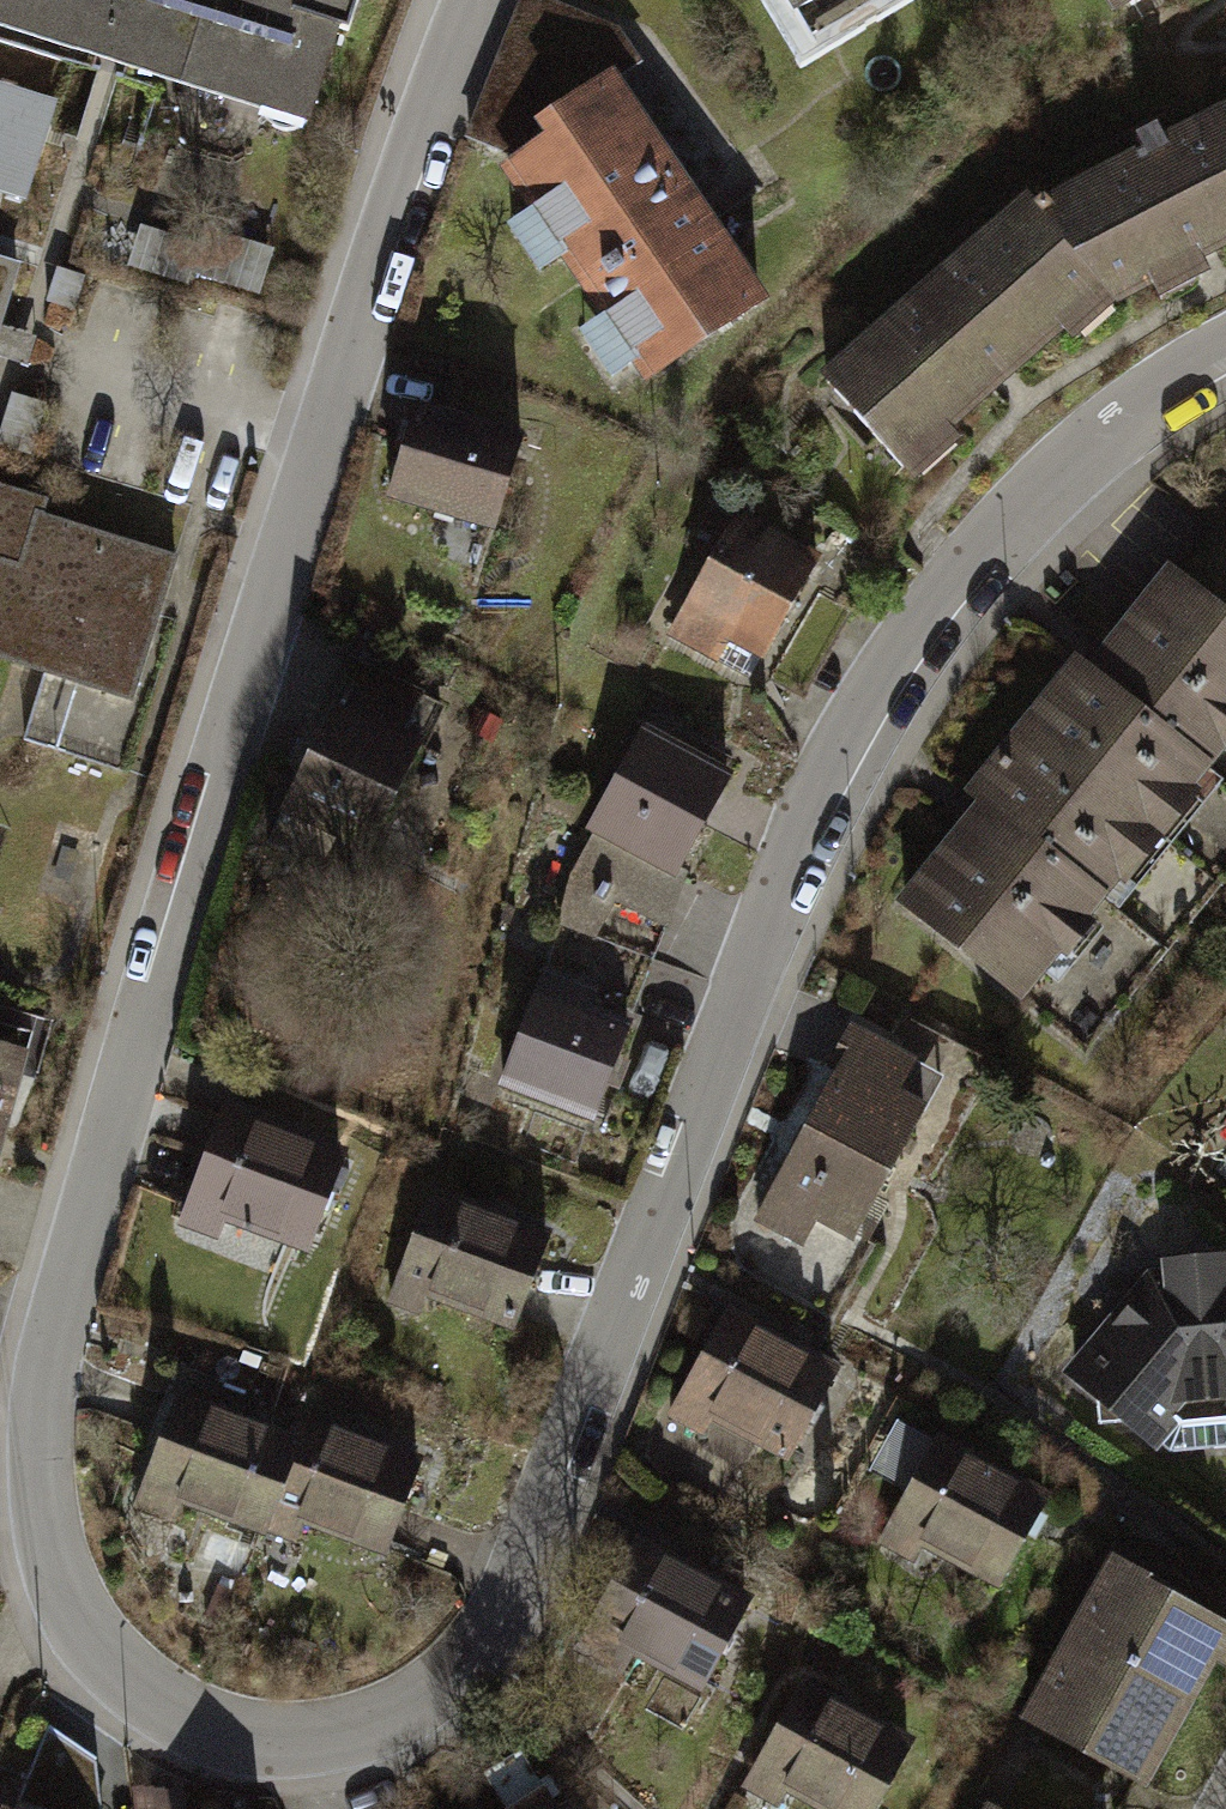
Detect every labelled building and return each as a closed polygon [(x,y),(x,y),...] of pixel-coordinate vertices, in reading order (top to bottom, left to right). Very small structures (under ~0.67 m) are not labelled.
[(336,119),(372,0),(0,0),(0,20),(336,119)] [(848,65),(954,0),(806,0),(848,65)] [(1167,14),(1190,0),(1157,0),(1167,14)] [(644,85),(519,167),(693,388),(813,302),(644,85)] [(858,373),(956,479),(1162,306),(1225,276),(1225,133),(1080,208),(1067,194),(858,373)] [(204,275),(273,284),(278,244),(210,235),(204,275)] [(562,437),(444,406),(423,491),(537,526),(562,437)] [(144,707),(181,559),(56,519),(59,499),(0,481),(0,661),(144,707)] [(852,554),(752,511),(697,634),(795,677),(852,554)] [(1187,572),(1117,663),(1099,654),(993,792),(1009,804),(928,908),(1048,1000),(1225,770),(1225,602),(1187,572)] [(46,734),(87,742),(96,700),(55,692),(46,734)] [(451,739),(360,705),(290,878),(383,915),(451,739)] [(756,762),(657,720),(607,830),(710,877),(756,762)] [(653,1035),(550,998),(519,1096),(623,1128),(653,1035)] [(962,1077),(876,1028),(784,1205),(874,1257),(962,1077)] [(0,1036),(0,1228),(47,1048),(0,1036)] [(372,1151),(242,1107),(210,1217),(337,1258),(372,1151)] [(566,1235),(444,1185),(413,1269),(546,1317),(566,1235)] [(1171,1256),(1076,1373),(1175,1451),(1225,1404),(1225,1405),(1225,1254),(1171,1256)] [(867,1367),(743,1303),(696,1405),(820,1463),(867,1367)] [(298,1430),(191,1397),(161,1490),(266,1525),(298,1430)] [(442,1456),(307,1410),(272,1513),(412,1558),(442,1456)] [(1073,1493),(947,1428),(897,1524),(1025,1590),(1073,1493)] [(247,1570),(254,1538),(200,1525),(193,1557),(247,1570)] [(729,1702),(778,1600),(662,1543),(612,1645),(729,1702)] [(1131,1558),(1041,1717),(1172,1786),(1225,1688),(1225,1614),(1131,1558)] [(827,1680),(785,1767),(866,1808),(919,1808),(952,1743),(827,1680)] [(546,1808),(602,1808),(588,1785),(546,1808)] [(34,1794),(28,1808),(69,1808),(34,1794)]
